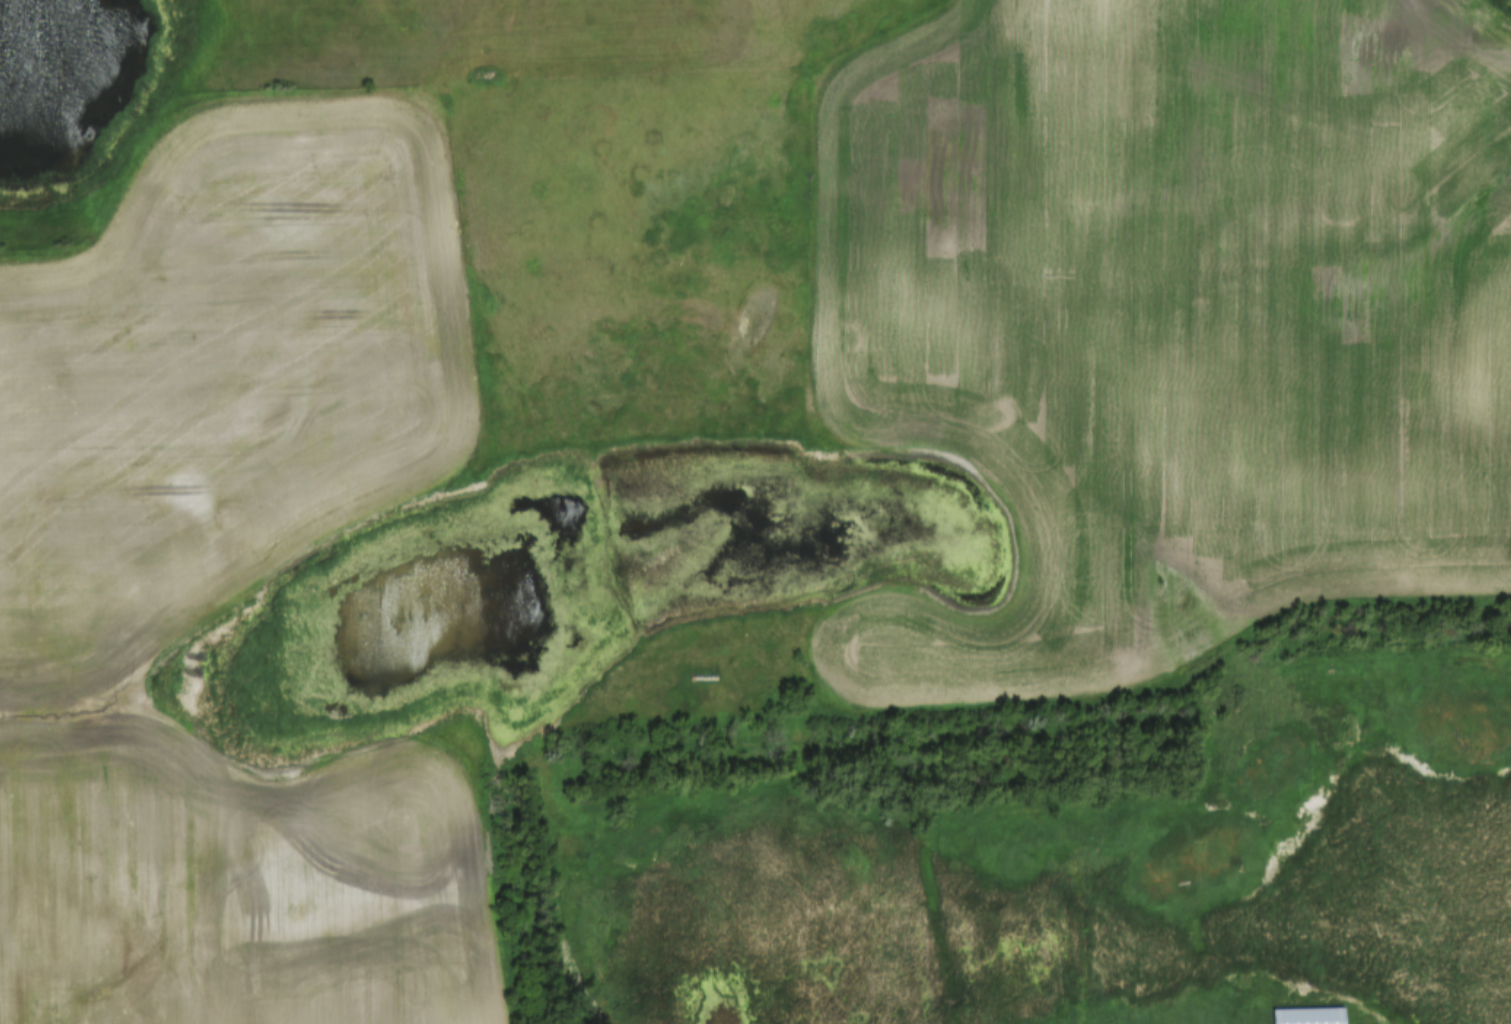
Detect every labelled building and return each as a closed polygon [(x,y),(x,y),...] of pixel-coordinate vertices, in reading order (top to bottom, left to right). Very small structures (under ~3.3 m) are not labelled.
[(1344,1008),(1269,1009),(1270,1023),(1344,1023),(1344,1008)]
